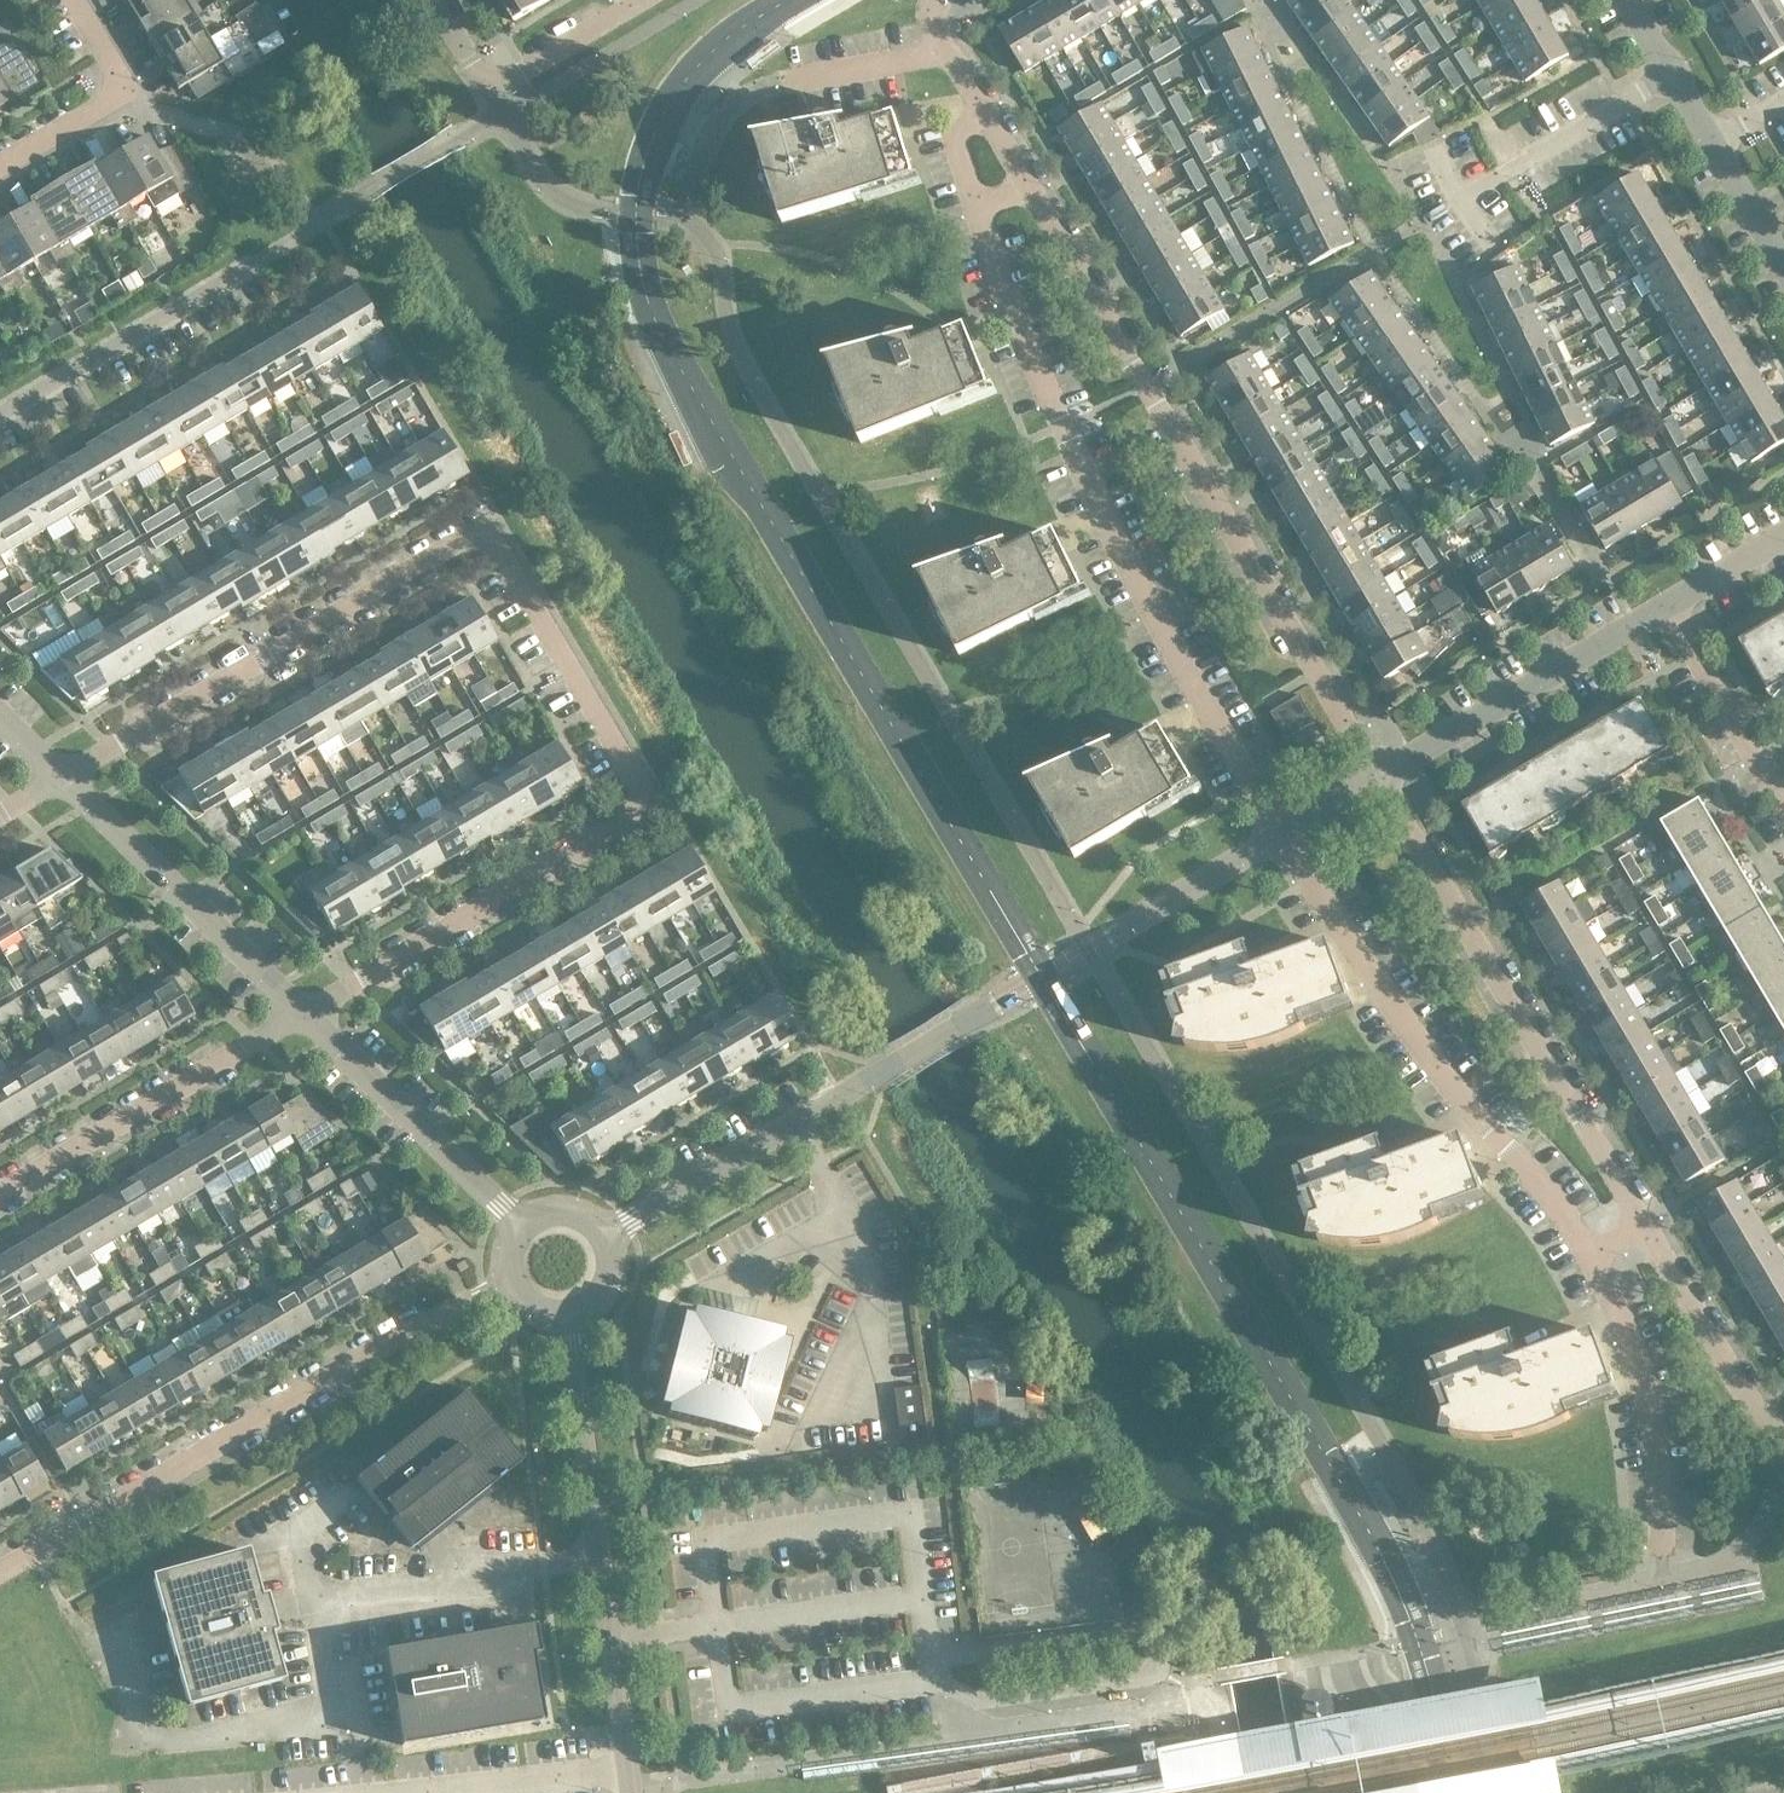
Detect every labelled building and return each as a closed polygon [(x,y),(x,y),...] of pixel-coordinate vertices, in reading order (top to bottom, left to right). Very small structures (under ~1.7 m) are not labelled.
[(142,5),(149,16),(138,22),(149,41),(194,14),(186,0),(150,0),(142,5)] [(499,1),(504,10),(507,9),(514,21),(549,0),(500,0),(499,1)] [(1038,6),(1063,49),(1082,38),(1059,0),(1045,0),(1046,2),(1038,6)] [(1082,38),(1101,27),(1085,0),(1059,0),(1082,38)] [(1101,27),(1119,16),(1110,0),(1085,0),(1101,27)] [(1119,16),(1138,5),(1135,0),(1110,0),(1119,16)] [(1233,17),(1246,9),(1241,0),(1239,0),(1227,7),(1233,17)] [(1301,21),(1332,0),(1292,0),(1288,3),(1292,8),(1294,14),(1296,14),(1301,21)] [(1348,0),(1332,0),(1301,21),(1304,26),(1307,32),(1309,32),(1314,39),(1355,10),(1348,0)] [(1410,0),(1408,0),(1400,5),(1408,18),(1417,12),(1410,0)] [(1481,6),(1492,25),(1534,0),(1491,0),(1481,6)] [(1536,0),(1534,0),(1492,25),(1503,44),(1546,18),(1544,13),(1542,7),(1540,7),(1536,0)] [(1733,19),(1765,0),(1721,0),(1733,19)] [(1777,0),(1765,0),(1733,19),(1746,42),(1783,19),(1783,11),(1777,0)] [(256,3),(235,16),(238,21),(259,8),(256,3)] [(1027,13),(1019,17),(1045,61),(1063,49),(1038,6),(1033,9),(1026,11),(1027,13)] [(1367,28),(1355,10),(1314,39),(1317,43),(1319,50),(1321,49),(1326,57),(1367,28)] [(1440,13),(1431,19),(1439,32),(1448,25),(1440,13)] [(208,38),(194,14),(149,41),(160,60),(170,54),(173,59),(208,38)] [(1213,16),(1200,23),(1205,33),(1218,26),(1213,16)] [(1019,17),(999,29),(1009,45),(1011,53),(1013,53),(1025,72),(1045,61),(1019,17)] [(1551,26),(1546,18),(1503,44),(1514,62),(1557,37),(1555,32),(1553,25),(1551,26)] [(1746,42),(1760,65),(1783,51),(1783,19),(1746,42)] [(7,20),(0,24),(0,45),(3,49),(0,51),(0,83),(9,99),(20,93),(21,94),(34,84),(29,76),(38,72),(7,20)] [(1205,33),(1200,23),(1187,31),(1193,41),(1205,33)] [(1433,36),(1425,23),(1415,29),(1423,42),(1433,36)] [(1457,38),(1448,25),(1439,32),(1447,44),(1457,38)] [(1192,54),(1202,74),(1257,47),(1255,43),(1253,36),(1252,36),(1247,27),(1192,54)] [(1380,46),(1367,28),(1326,57),(1329,61),(1332,68),(1333,67),(1339,75),(1380,46)] [(276,31),(257,43),(265,56),(284,44),(276,31)] [(1441,48),(1433,36),(1423,42),(1431,55),(1441,48)] [(1569,56),(1557,37),(1514,62),(1526,82),(1545,70),(1547,72),(1553,66),(1569,56)] [(232,78),(208,38),(173,59),(176,64),(166,70),(178,89),(200,76),(209,92),(232,78)] [(1175,38),(1162,46),(1168,56),(1181,48),(1175,38)] [(1168,56),(1162,46),(1149,53),(1155,63),(1168,56)] [(1392,64),(1380,46),(1339,75),(1342,79),(1344,86),(1346,85),(1351,93),(1392,64)] [(1261,56),(1257,47),(1202,74),(1212,94),(1222,89),(1267,67),(1265,62),(1263,55),(1261,56)] [(1464,49),(1454,56),(1462,68),(1472,62),(1464,49)] [(1138,60),(1125,68),(1131,78),(1144,70),(1138,60)] [(1457,72),(1448,60),(1439,66),(1447,78),(1457,72)] [(1480,75),(1472,62),(1462,68),(1471,81),(1480,75)] [(1405,82),(1392,64),(1351,93),(1354,97),(1357,104),(1358,103),(1364,110),(1405,82)] [(1164,67),(1154,72),(1161,86),(1171,80),(1164,67)] [(1271,75),(1267,67),(1222,89),(1232,109),(1276,86),(1274,82),(1273,75),(1271,75)] [(1131,78),(1125,68),(1112,76),(1118,85),(1131,78)] [(1465,85),(1457,72),(1447,78),(1455,91),(1465,85)] [(1484,80),(1474,86),(1483,99),(1492,93),(1484,80)] [(1100,82),(1087,90),(1093,100),(1106,92),(1100,82)] [(1417,99),(1405,82),(1364,110),(1367,115),(1369,121),(1371,121),(1376,128),(1417,99)] [(0,83),(0,104),(9,99),(0,83)] [(1159,97),(1152,83),(1142,89),(1149,102),(1159,97)] [(1281,95),(1276,86),(1232,109),(1241,128),(1286,106),(1284,101),(1282,94),(1281,95)] [(1093,100),(1087,90),(1074,98),(1080,108),(1093,100)] [(1178,94),(1168,99),(1176,112),(1186,107),(1178,94)] [(1166,110),(1159,97),(1149,102),(1156,115),(1166,110)] [(1430,118),(1417,99),(1376,128),(1389,147),(1404,136),(1413,133),(1412,131),(1430,118)] [(1113,123),(1102,103),(1058,129),(1064,138),(1062,139),(1067,144),(1070,149),(1113,123)] [(1049,113),(1055,123),(1068,115),(1062,105),(1049,113)] [(1290,114),(1286,106),(1241,128),(1251,148),(1296,125),(1293,121),(1292,114),(1290,114)] [(1193,120),(1186,107),(1176,112),(1183,126),(1193,120)] [(588,129),(592,136),(605,129),(593,109),(580,116),(585,124),(588,129)] [(1180,135),(1172,122),(1162,127),(1169,140),(1180,135)] [(850,130),(845,131),(835,133),(833,130),(830,128),(826,128),(822,129),(820,132),(819,136),(756,147),(756,149),(759,148),(769,179),(775,177),(780,191),(770,194),(771,195),(773,195),(785,232),(867,207),(919,191),(898,123),(850,131),(850,130)] [(1124,142),(1113,123),(1070,149),(1075,156),(1073,158),(1079,163),(1081,167),(1124,142)] [(1300,134),(1296,125),(1251,148),(1260,167),(1305,145),(1303,140),(1302,133),(1300,134)] [(1199,132),(1189,138),(1196,151),(1206,145),(1199,132)] [(1187,148),(1180,135),(1169,140),(1177,153),(1187,148)] [(146,136),(120,152),(145,194),(153,209),(193,185),(170,147),(157,155),(146,136)] [(1136,160),(1124,142),(1081,167),(1086,175),(1085,176),(1090,181),(1092,186),(1136,160)] [(1214,158),(1206,145),(1196,151),(1204,164),(1214,158)] [(1309,153),(1305,145),(1260,167),(1270,187),(1315,164),(1313,160),(1311,153),(1309,153)] [(120,152),(96,166),(95,166),(120,209),(118,211),(126,225),(139,217),(130,203),(145,194),(120,152)] [(1147,179),(1136,160),(1092,186),(1097,194),(1096,195),(1101,200),(1103,205),(1147,179)] [(1200,173),(1193,160),(1183,165),(1190,179),(1200,173)] [(93,162),(61,181),(89,228),(111,214),(120,229),(126,225),(118,211),(120,209),(95,166),(96,166),(93,162)] [(1319,173),(1315,164),(1270,187),(1280,206),(1325,184),(1322,179),(1321,172),(1319,173)] [(1220,170),(1210,176),(1217,189),(1227,184),(1220,170)] [(1207,186),(1200,173),(1190,179),(1197,192),(1207,186)] [(1595,199),(1607,218),(1650,193),(1638,173),(1623,183),(1614,185),(1615,187),(1595,199)] [(1158,198),(1147,179),(1103,205),(1108,213),(1107,214),(1112,219),(1115,223),(1158,198)] [(89,228),(61,181),(29,200),(31,204),(32,203),(58,246),(60,245),(68,259),(75,255),(66,241),(89,228)] [(1234,197),(1227,184),(1217,189),(1224,202),(1234,197)] [(1329,192),(1325,184),(1280,206),(1289,226),(1334,203),(1332,199),(1331,192),(1329,192)] [(1653,197),(1650,193),(1607,218),(1618,237),(1661,212),(1656,204),(1658,202),(1653,197)] [(1169,217),(1158,198),(1115,223),(1119,231),(1118,233),(1123,238),(1126,242),(1169,217)] [(1221,211),(1214,198),(1204,204),(1211,217),(1221,211)] [(58,246),(32,203),(31,204),(7,218),(32,261),(48,252),(56,266),(68,259),(60,245),(58,246)] [(1338,212),(1334,203),(1289,226),(1299,245),(1344,223),(1342,218),(1340,211),(1338,212)] [(1241,209),(1231,214),(1238,227),(1248,222),(1241,209)] [(1228,224),(1221,211),(1211,217),(1218,230),(1228,224)] [(1664,216),(1661,212),(1618,237),(1629,256),(1672,230),(1668,222),(1669,221),(1664,216)] [(1180,235),(1169,217),(1126,242),(1130,250),(1129,251),(1134,256),(1137,261),(1180,235)] [(0,223),(0,264),(7,276),(5,278),(13,292),(26,284),(17,270),(32,261),(7,218),(0,223)] [(1255,235),(1248,222),(1238,227),(1245,240),(1255,235)] [(1348,231),(1344,223),(1299,245),(1309,266),(1354,243),(1351,238),(1350,231),(1348,231)] [(1569,223),(1559,229),(1566,242),(1576,236),(1569,223)] [(1675,235),(1672,230),(1629,256),(1640,275),(1683,249),(1679,241),(1680,240),(1675,235)] [(1191,254),(1180,235),(1137,261),(1141,269),(1140,270),(1145,275),(1148,280),(1191,254)] [(1242,250),(1235,236),(1225,242),(1232,255),(1242,250)] [(1584,250),(1576,236),(1566,242),(1574,255),(1584,250)] [(1262,247),(1252,252),(1259,266),(1269,260),(1262,247)] [(1686,254),(1683,249),(1640,275),(1651,293),(1694,268),(1690,260),(1691,259),(1686,254)] [(1249,263),(1242,250),(1232,255),(1239,268),(1249,263)] [(1570,264),(1563,251),(1553,257),(1560,270),(1570,264)] [(1202,273),(1191,254),(1148,280),(1152,287),(1151,289),(1156,294),(1159,298),(1202,273)] [(148,259),(139,264),(147,277),(156,272),(148,259)] [(1276,273),(1269,260),(1259,266),(1266,279),(1276,273)] [(1590,262),(1580,267),(1587,280),(1597,275),(1590,262)] [(7,295),(13,292),(5,278),(7,276),(0,264),(0,284),(7,295)] [(1577,278),(1570,264),(1560,270),(1567,283),(1577,278)] [(1472,288),(1483,308),(1528,286),(1518,265),(1497,275),(1496,274),(1489,279),(1472,288)] [(1697,272),(1694,268),(1651,293),(1662,312),(1706,286),(1701,279),(1702,277),(1697,272)] [(1330,301),(1343,320),(1384,291),(1379,283),(1380,282),(1375,277),(1371,272),(1330,301)] [(1213,291),(1202,273),(1159,298),(1164,306),(1162,307),(1167,312),(1170,317),(1213,291)] [(1604,288),(1597,275),(1587,280),(1594,293),(1604,288)] [(1268,298),(1261,285),(1251,290),(1258,304),(1268,298)] [(382,329),(356,286),(333,300),(359,343),(382,329)] [(1537,305),(1528,286),(1483,308),(1487,316),(1485,317),(1490,323),(1492,328),(1537,305)] [(1708,291),(1706,286),(1662,312),(1673,331),(1717,305),(1712,297),(1713,296),(1708,291)] [(1591,303),(1584,290),(1574,295),(1581,308),(1591,303)] [(1225,311),(1213,291),(1170,317),(1182,337),(1197,327),(1206,325),(1205,323),(1225,311)] [(1387,295),(1384,291),(1343,320),(1356,337),(1397,309),(1391,301),(1393,300),(1387,295)] [(359,343),(333,300),(309,314),(311,317),(313,317),(336,356),(359,343)] [(1611,300),(1601,305),(1608,319),(1618,313),(1611,300)] [(1598,316),(1591,303),(1581,308),(1588,321),(1598,316)] [(1547,325),(1537,305),(1492,328),(1496,336),(1495,337),(1499,342),(1502,347),(1547,325)] [(1719,310),(1717,305),(1673,331),(1685,349),(1728,324),(1723,316),(1724,315),(1719,310)] [(1400,313),(1397,309),(1356,337),(1368,355),(1409,326),(1404,319),(1405,317),(1400,313)] [(1625,326),(1618,313),(1608,319),(1615,332),(1625,326)] [(336,356),(313,317),(311,317),(290,330),(314,370),(336,356)] [(1290,334),(1282,321),(1272,327),(1281,340),(1290,334)] [(1730,328),(1728,324),(1685,349),(1696,368),(1739,343),(1734,335),(1735,333),(1730,328)] [(1556,344),(1547,325),(1502,347),(1506,355),(1504,357),(1509,362),(1511,367),(1556,344)] [(1308,326),(1298,333),(1306,345),(1316,339),(1308,326)] [(1412,331),(1409,326),(1368,355),(1381,373),(1422,344),(1417,337),(1418,335),(1412,331)] [(1612,341),(1605,328),(1595,333),(1602,346),(1612,341)] [(314,370),(290,330),(268,343),(291,383),(314,370)] [(997,404),(971,338),(949,344),(946,345),(924,350),(923,349),(909,353),(907,350),(903,348),(900,349),(896,350),(894,353),(893,357),(831,373),(832,375),(835,374),(847,405),(853,402),(858,416),(849,419),(850,420),(852,420),(867,456),(997,404)] [(1631,338),(1621,344),(1629,357),(1639,351),(1631,338)] [(1324,352),(1316,339),(1306,345),(1314,358),(1324,352)] [(1619,354),(1612,341),(1602,346),(1609,360),(1619,354)] [(1557,345),(1556,344),(1511,367),(1515,375),(1514,376),(1519,381),(1521,386),(1566,364),(1566,363),(1572,361),(1563,342),(1557,345)] [(291,383),(268,343),(245,357),(269,396),(291,383)] [(1741,347),(1739,343),(1696,368),(1707,387),(1750,361),(1745,353),(1747,352),(1741,347)] [(1425,348),(1422,344),(1381,373),(1393,391),(1434,362),(1429,354),(1430,353),(1425,348)] [(1646,365),(1639,351),(1629,357),(1636,370),(1646,365)] [(1207,379),(1218,398),(1261,373),(1250,353),(1230,365),(1229,363),(1222,369),(1207,379)] [(1312,368),(1304,355),(1294,361),(1302,374),(1312,368)] [(245,357),(224,369),(223,370),(246,410),(269,396),(245,357)] [(1753,366),(1750,361),(1707,387),(1718,406),(1761,380),(1756,372),(1758,371),(1753,366)] [(1437,366),(1434,362),(1393,391),(1406,409),(1447,380),(1442,372),(1443,371),(1437,366)] [(1331,363),(1322,369),(1330,382),(1339,376),(1331,363)] [(1576,384),(1566,364),(1521,386),(1525,394),(1524,396),(1528,401),(1531,406),(1576,384)] [(222,366),(198,380),(224,423),(246,410),(223,370),(224,369),(222,366)] [(1632,379),(1625,366),(1615,372),(1622,385),(1632,379)] [(1320,380),(1312,368),(1302,374),(1310,386),(1320,380)] [(398,372),(382,382),(387,391),(403,381),(398,372)] [(1272,391),(1261,373),(1218,398),(1221,403),(1223,410),(1225,409),(1229,417),(1272,391)] [(1347,388),(1339,376),(1330,382),(1338,394),(1347,388)] [(1652,377),(1642,382),(1649,395),(1659,390),(1652,377)] [(1640,392),(1632,379),(1622,385),(1630,398),(1640,392)] [(224,423),(198,380),(176,393),(201,436),(224,423)] [(1450,384),(1447,380),(1406,409),(1418,426),(1459,398),(1454,390),(1455,389),(1450,384)] [(1764,385),(1761,380),(1718,406),(1729,424),(1772,399),(1767,391),(1769,390),(1764,385)] [(387,391),(382,382),(365,392),(371,401),(387,391)] [(1585,403),(1576,384),(1531,406),(1535,414),(1533,415),(1538,420),(1540,425),(1585,403)] [(413,396),(407,387),(391,397),(396,406),(413,396)] [(1666,403),(1659,390),(1649,395),(1656,408),(1666,403)] [(1284,410),(1272,391),(1229,417),(1232,422),(1234,428),(1236,428),(1240,436),(1284,410)] [(1335,404),(1327,392),(1318,398),(1326,410),(1335,404)] [(201,436),(176,393),(154,407),(179,450),(201,436)] [(396,406),(391,397),(374,407),(380,416),(396,406)] [(1462,402),(1459,398),(1418,426),(1431,444),(1472,415),(1467,408),(1468,406),(1462,402)] [(353,399),(337,408),(342,418),(359,408),(353,399)] [(1775,403),(1772,399),(1729,424),(1740,443),(1783,417),(1779,410),(1780,408),(1775,403)] [(1355,400),(1345,406),(1353,418),(1363,412),(1355,400)] [(1595,424),(1585,403),(1540,425),(1544,433),(1543,435),(1547,440),(1550,446),(1595,424)] [(1344,417),(1335,404),(1326,410),(1334,423),(1344,417)] [(179,450),(154,407),(131,420),(157,463),(179,450)] [(342,418),(337,408),(320,418),(326,427),(342,418)] [(1295,429),(1284,410),(1240,436),(1243,440),(1245,447),(1247,447),(1251,455),(1295,429)] [(1371,425),(1363,412),(1353,418),(1361,431),(1371,425)] [(368,423),(362,414),(346,424),(351,433),(368,423)] [(1475,420),(1472,415),(1431,444),(1443,462),(1484,433),(1479,426),(1480,424),(1475,420)] [(1673,415),(1663,420),(1670,434),(1680,428),(1673,415)] [(1783,417),(1740,443),(1752,463),(1771,451),(1773,453),(1779,446),(1783,444),(1783,419),(1783,417)] [(157,463),(131,420),(109,433),(134,476),(157,463)] [(1630,430),(1624,420),(1611,428),(1617,438),(1630,430)] [(351,433),(346,424),(330,433),(335,442),(351,433)] [(308,425),(292,435),(297,444),(313,435),(308,425)] [(1359,441),(1351,428),(1341,434),(1350,447),(1359,441)] [(1617,438),(1611,428),(1598,436),(1604,446),(1617,438)] [(1687,441),(1680,428),(1670,434),(1677,447),(1687,441)] [(1306,448),(1295,429),(1251,455),(1254,459),(1256,466),(1258,465),(1263,473),(1306,448)] [(468,474),(442,431),(419,445),(444,488),(468,474)] [(134,476),(109,433),(85,447),(87,451),(88,450),(112,490),(134,476)] [(1487,437),(1484,433),(1443,462),(1456,480),(1497,451),(1492,444),(1493,442),(1487,437)] [(297,444),(292,435),(275,445),(281,454),(297,444)] [(1378,436),(1369,442),(1377,455),(1387,449),(1378,436)] [(323,450),(318,440),(301,450),(307,459),(323,450)] [(1367,453),(1359,441),(1350,447),(1358,460),(1367,453)] [(1592,452),(1587,443),(1574,450),(1579,460),(1592,452)] [(444,488),(419,445),(396,458),(420,498),(419,499),(421,502),(444,488)] [(1317,466),(1306,448),(1263,473),(1265,478),(1267,485),(1269,484),(1274,492),(1317,466)] [(1395,461),(1387,449),(1377,455),(1385,468),(1395,461)] [(112,490),(88,450),(87,451),(66,463),(89,503),(112,490)] [(307,459),(301,450),(285,460),(290,469),(307,459)] [(1579,460),(1574,450),(1561,458),(1567,468),(1579,460)] [(1500,455),(1497,451),(1456,480),(1469,499),(1510,470),(1504,461),(1505,460),(1500,455)] [(263,452),(247,462),(252,471),(269,461),(263,452)] [(1672,452),(1671,452),(1637,472),(1663,515),(1667,513),(1674,511),(1674,509),(1683,504),(1680,500),(1693,492),(1672,452)] [(1693,453),(1683,459),(1690,472),(1700,467),(1693,453)] [(420,498),(396,458),(374,471),(398,511),(419,499),(420,498)] [(252,471),(247,462),(230,471),(236,480),(252,471)] [(89,503),(66,463),(43,476),(67,516),(89,503)] [(1383,477),(1375,465),(1365,471),(1373,484),(1383,477)] [(1328,485),(1317,466),(1274,492),(1276,496),(1278,503),(1280,503),(1285,511),(1328,485)] [(278,476),(273,467),(256,477),(262,486),(278,476)] [(1708,480),(1700,467),(1690,472),(1698,485),(1708,480)] [(398,511),(374,471),(352,485),(375,524),(398,511)] [(1663,515),(1637,472),(1619,483),(1644,526),(1649,524),(1656,522),(1655,520),(1663,515)] [(1402,473),(1392,479),(1401,492),(1410,485),(1402,473)] [(67,516),(43,476),(21,490),(44,530),(67,516)] [(262,486),(256,477),(240,487),(245,496),(262,486)] [(1391,490),(1383,477),(1373,484),(1381,496),(1391,490)] [(218,478),(202,488),(207,497),(224,488),(218,478)] [(1644,526),(1619,483),(1600,494),(1625,538),(1630,535),(1637,533),(1636,531),(1644,526)] [(375,524),(352,485),(329,498),(353,538),(375,524)] [(1339,504),(1328,485),(1285,511),(1287,515),(1289,522),(1291,522),(1296,529),(1339,504)] [(1418,498),(1410,485),(1401,492),(1409,504),(1418,498)] [(1522,494),(1516,485),(1503,492),(1509,502),(1522,494)] [(207,497),(202,488),(185,498),(191,507),(207,497)] [(0,502),(0,506),(22,543),(44,530),(21,490),(0,502)] [(1509,502),(1503,492),(1490,500),(1496,510),(1509,502)] [(233,503),(228,494),(211,503),(217,513),(233,503)] [(1625,538),(1600,494),(1580,506),(1592,525),(1590,527),(1596,533),(1606,549),(1625,538)] [(353,538),(329,498),(307,511),(330,551),(332,550),(353,538)] [(1406,514),(1398,501),(1389,508),(1397,520),(1406,514)] [(217,513),(211,503),(195,513),(200,522),(217,513)] [(1350,522),(1339,504),(1296,529),(1299,534),(1300,541),(1302,540),(1307,548),(1350,522)] [(173,505),(157,515),(162,524),(179,514),(173,505)] [(22,543),(0,506),(0,556),(22,543)] [(1484,517),(1478,507),(1465,514),(1471,524),(1484,517)] [(330,551),(307,511),(284,525),(310,568),(333,554),(332,550),(330,551)] [(1427,511),(1417,517),(1425,530),(1435,524),(1427,511)] [(1414,526),(1406,514),(1397,520),(1405,533),(1414,526)] [(1471,524),(1465,514),(1452,522),(1458,532),(1471,524)] [(162,524),(157,515),(140,525),(146,534),(162,524)] [(188,529),(183,520),(166,530),(172,539),(188,529)] [(1361,541),(1350,522),(1307,548),(1310,553),(1312,559),(1313,559),(1318,567),(1361,541)] [(310,568),(284,525),(262,538),(287,581),(310,568)] [(1549,525),(1529,536),(1555,580),(1574,568),(1565,552),(1562,544),(1560,544),(1549,525)] [(172,539),(166,530),(150,540),(155,549),(172,539)] [(1008,545),(1004,546),(994,550),(991,547),(987,546),(984,546),(980,548),(978,551),(978,555),(918,576),(918,578),(921,577),(935,606),(942,603),(948,616),(939,620),(940,622),(942,620),(959,656),(1085,594),(1054,530),(1008,546),(1008,545)] [(128,532),(112,541),(117,551),(134,541),(128,532)] [(1555,580),(1529,536),(1510,548),(1536,591),(1544,586),(1545,587),(1550,582),(1555,580)] [(287,581),(262,538),(239,551),(265,594),(287,581)] [(1430,551),(1422,538),(1412,544),(1420,557),(1430,551)] [(117,551),(112,541),(96,551),(101,560),(117,551)] [(1372,560),(1361,541),(1318,567),(1321,571),(1323,578),(1324,578),(1329,586),(1372,560)] [(143,556),(138,547),(121,557),(127,566),(143,556)] [(1536,591),(1510,548),(1492,559),(1517,602),(1525,597),(1526,598),(1531,593),(1536,591)] [(265,594),(239,551),(217,565),(240,604),(239,605),(241,608),(265,594)] [(1438,563),(1430,551),(1420,557),(1429,569),(1438,563)] [(127,566),(121,557),(105,566),(110,576),(127,566)] [(84,558),(67,568),(73,577),(89,567),(84,558)] [(1517,602),(1492,559),(1473,570),(1470,564),(1454,574),(1481,616),(1494,608),(1497,613),(1506,608),(1508,610),(1513,604),(1517,602)] [(1383,579),(1372,560),(1329,586),(1332,590),(1334,597),(1336,596),(1340,604),(1383,579)] [(240,604),(217,565),(194,578),(218,618),(239,605),(240,604)] [(73,577),(67,568),(51,578),(56,587),(73,577)] [(98,583),(93,574),(76,583),(82,592),(98,583)] [(1454,587),(1445,575),(1436,581),(1444,593),(1454,587)] [(218,618),(194,578),(172,591),(195,631),(218,618)] [(1394,597),(1383,579),(1340,604),(1343,609),(1345,616),(1347,615),(1351,623),(1394,597)] [(82,592),(76,583),(60,593),(65,602),(82,592)] [(39,585),(22,595),(28,604),(44,594),(39,585)] [(1462,600),(1454,587),(1444,593),(1452,606),(1462,600)] [(195,631),(172,591),(149,605),(173,644),(195,631)] [(28,604),(22,595),(6,604),(11,613),(28,604)] [(1406,616),(1394,597),(1351,623),(1354,627),(1356,634),(1358,634),(1362,642),(1406,616)] [(496,641),(471,598),(448,612),(473,655),(496,641)] [(51,601),(44,605),(49,612),(56,608),(51,601)] [(173,644),(149,605),(127,618),(151,658),(152,657),(173,644)] [(1474,627),(1462,607),(1419,632),(1431,653),(1408,667),(1418,677),(1448,647),(1445,645),(1474,627)] [(473,655),(448,612),(425,625),(451,668),(473,655)] [(1739,642),(1769,691),(1783,682),(1783,615),(1739,642)] [(1416,634),(1406,616),(1362,642),(1365,646),(1367,653),(1369,653),(1374,660),(1417,635),(1416,634)] [(151,658),(127,618),(105,631),(130,674),(154,660),(152,657),(151,658)] [(451,668),(425,625),(403,638),(428,681),(451,668)] [(130,674),(105,631),(82,645),(108,688),(130,674)] [(1385,680),(1408,667),(1431,653),(1419,632),(1416,634),(1417,635),(1374,660),(1385,680)] [(413,707),(436,694),(428,681),(403,638),(379,652),(381,656),(382,655),(406,695),(413,707)] [(108,688),(82,645),(39,670),(71,701),(80,695),(84,701),(108,688)] [(382,655),(381,656),(360,668),(383,708),(406,695),(382,655)] [(383,708),(360,668),(337,682),(361,721),(383,708)] [(368,734),(361,721),(337,682),(315,695),(346,747),(368,734)] [(513,683),(496,693),(502,702),(518,692),(513,683)] [(502,702),(496,693),(480,703),(485,712),(502,702)] [(346,747),(315,695),(292,708),(316,748),(323,760),(346,747)] [(1300,695),(1275,710),(1271,712),(1286,739),(1315,721),(1300,695)] [(527,708),(522,699),(505,708),(511,717),(527,708)] [(1641,700),(1596,726),(1581,735),(1611,785),(1635,771),(1635,770),(1644,764),(1644,765),(1670,750),(1641,700)] [(316,748),(292,708),(270,721),(293,761),(316,748)] [(511,717),(505,708),(489,718),(494,727),(511,717)] [(468,710),(451,720),(457,729),(473,719),(468,710)] [(457,729),(451,720),(435,729),(440,739),(457,729)] [(270,721),(249,734),(247,735),(271,775),(293,761),(270,721)] [(482,734),(477,725),(460,735),(466,744),(482,734)] [(1114,744),(1111,746),(1101,750),(1098,748),(1094,747),(1091,747),(1088,749),(1086,753),(1086,757),(1027,783),(1028,784),(1031,783),(1047,811),(1053,807),(1061,820),(1052,825),(1053,826),(1055,825),(1075,858),(1196,787),(1159,726),(1137,735),(1115,745),(1114,744)] [(247,731),(223,745),(249,788),(271,775),(247,735),(249,734),(247,731)] [(466,744),(460,735),(444,745),(449,754),(466,744)] [(1611,785),(1581,735),(1522,771),(1551,820),(1576,805),(1576,804),(1580,802),(1585,799),(1586,800),(1611,785)] [(423,736),(406,746),(412,755),(428,746),(423,736)] [(582,786),(557,743),(533,756),(559,799),(582,786)] [(249,788),(223,745),(201,758),(226,801),(249,788)] [(412,755),(406,746),(390,756),(395,765),(412,755)] [(437,761),(432,752),(415,762),(421,771),(437,761)] [(559,799),(533,756),(511,770),(536,813),(559,799)] [(226,801),(201,758),(177,772),(179,775),(159,787),(193,821),(226,801)] [(421,771),(415,762),(399,771),(404,780),(421,771)] [(378,763),(361,773),(367,782),(383,772),(378,763)] [(536,813),(511,770),(488,783),(514,826),(536,813)] [(1551,820),(1522,771),(1462,806),(1492,855),(1518,840),(1517,839),(1526,834),(1527,835),(1551,820)] [(367,782),(361,773),(345,783),(350,792),(367,782)] [(392,787),(387,778),(371,788),(376,797),(392,787)] [(514,826),(488,783),(466,796),(490,836),(488,837),(490,840),(514,826)] [(376,797),(371,788),(354,798),(360,807),(376,797)] [(333,790),(317,799),(322,809),(338,799),(333,790)] [(490,836),(466,796),(444,810),(467,849),(488,837),(490,836)] [(322,809),(317,799),(300,809),(306,818),(322,809)] [(1661,822),(1674,844),(1712,821),(1699,799),(1661,822)] [(347,814),(342,805),(326,815),(331,824),(347,814)] [(467,849),(444,810),(421,823),(445,863),(467,849)] [(331,824),(326,815),(309,824),(315,834),(331,824)] [(288,816),(272,826),(277,835),(293,826),(288,816)] [(1725,842),(1712,821),(1674,844),(1686,865),(1725,842)] [(445,863),(421,823),(399,836),(422,876),(445,863)] [(277,835),(272,826),(255,836),(261,845),(277,835)] [(422,876),(399,836),(376,850),(400,889),(401,889),(422,876)] [(1738,864),(1725,842),(1686,865),(1699,886),(1738,864)] [(715,891),(689,848),(666,862),(692,905),(715,891)] [(50,849),(13,871),(23,887),(41,918),(49,931),(66,921),(52,897),(81,880),(64,863),(50,849)] [(400,889),(376,850),(354,863),(379,906),(403,892),(401,889),(400,889)] [(1614,866),(1607,854),(1596,860),(1603,872),(1614,866)] [(1630,854),(1619,860),(1627,872),(1637,866),(1630,854)] [(692,905),(666,862),(644,875),(669,918),(692,905)] [(379,906),(354,863),(331,876),(357,919),(379,906)] [(1750,885),(1738,864),(1699,886),(1712,908),(1750,885)] [(1645,878),(1637,866),(1627,872),(1634,884),(1645,878)] [(23,887),(13,871),(0,879),(0,899),(13,921),(19,931),(41,918),(23,887)] [(669,918),(644,875),(621,888),(647,931),(669,918)] [(357,919),(331,876),(281,906),(315,940),(332,930),(333,933),(357,919)] [(1573,904),(1560,882),(1521,905),(1534,927),(1573,904)] [(1512,889),(1513,890),(1517,897),(1525,892),(1521,884),(1512,889)] [(1633,897),(1626,885),(1615,892),(1622,904),(1633,897)] [(1763,906),(1750,885),(1712,908),(1724,929),(1763,906)] [(647,931),(621,888),(597,902),(599,906),(601,905),(624,945),(647,931)] [(1656,896),(1645,903),(1652,914),(1663,908),(1656,896)] [(1585,897),(1573,904),(1534,927),(1547,948),(1585,925),(1598,918),(1585,897)] [(1640,909),(1633,897),(1622,904),(1629,915),(1640,909)] [(0,899),(0,928),(13,921),(0,899)] [(624,945),(601,905),(599,906),(578,918),(602,958),(624,945)] [(1775,928),(1763,906),(1724,929),(1737,950),(1775,928)] [(1670,920),(1663,908),(1652,914),(1659,926),(1670,920)] [(127,925),(118,916),(90,933),(96,943),(127,925)] [(602,958),(578,918),(556,931),(579,971),(602,958)] [(1598,946),(1585,925),(1547,948),(1559,969),(1598,946)] [(72,927),(56,936),(68,957),(84,947),(72,927)] [(1658,939),(1651,928),(1640,934),(1647,946),(1658,939)] [(1775,928),(1737,950),(1750,972),(1783,952),(1783,942),(1775,928)] [(137,943),(130,931),(116,940),(123,952),(137,943)] [(579,971),(556,931),(533,945),(557,985),(579,971)] [(731,934),(715,943),(720,952),(737,943),(731,934)] [(1681,938),(1670,945),(1677,957),(1688,950),(1681,938)] [(1665,951),(1658,939),(1647,946),(1654,958),(1665,951)] [(720,952),(715,943),(698,953),(704,962),(720,952)] [(557,985),(533,945),(511,958),(534,998),(557,985)] [(1610,968),(1598,946),(1559,969),(1572,990),(1610,968)] [(112,958),(105,947),(94,953),(101,965),(112,958)] [(1331,948),(1326,949),(1257,975),(1249,953),(1251,952),(1250,950),(1182,975),(1171,979),(1171,981),(1165,983),(1173,1006),(1171,1006),(1172,1009),(1182,1005),(1190,1027),(1182,1030),(1179,1049),(1192,1052),(1191,1053),(1190,1052),(1190,1053),(1206,1056),(1211,1057),(1217,1057),(1224,1057),(1231,1058),(1237,1057),(1249,1056),(1261,1054),(1272,1051),(1281,1048),(1290,1045),(1299,1040),(1310,1035),(1309,1034),(1307,1035),(1306,1033),(1352,1007),(1348,996),(1350,995),(1350,996),(1352,995),(1341,975),(1331,948)] [(746,958),(740,949),(724,958),(729,967),(746,958)] [(1695,962),(1688,950),(1677,957),(1684,969),(1695,962)] [(1750,972),(1762,993),(1783,980),(1783,952),(1750,972)] [(101,965),(94,953),(83,959),(90,971),(101,965)] [(53,955),(39,963),(45,974),(59,965),(53,955)] [(534,998),(511,958),(488,971),(512,1011),(534,998)] [(729,967),(724,958),(707,968),(713,977),(729,967)] [(686,960),(670,970),(675,979),(692,969),(686,960)] [(45,974),(39,963),(25,972),(31,982),(45,974)] [(1623,989),(1610,968),(1572,990),(1585,1012),(1623,989)] [(675,979),(670,970),(653,980),(659,989),(675,979)] [(1683,982),(1676,970),(1665,977),(1672,989),(1683,982)] [(488,971),(467,984),(466,985),(489,1025),(512,1011),(488,971)] [(67,985),(60,973),(49,979),(56,991),(67,985)] [(169,980),(148,993),(170,1030),(193,1016),(181,996),(192,989),(178,975),(171,979),(171,978),(169,980)] [(701,984),(695,975),(679,985),(684,994),(701,984)] [(56,991),(49,979),(38,986),(45,998),(56,991)] [(1762,993),(1775,1014),(1783,1009),(1783,980),(1762,993)] [(0,986),(0,999),(0,1000),(14,992),(8,981),(0,986)] [(465,981),(441,995),(467,1038),(489,1025),(466,985),(467,984),(465,981)] [(1706,981),(1695,988),(1702,1000),(1713,993),(1706,981)] [(1690,994),(1683,982),(1672,989),(1679,1001),(1690,994)] [(684,994),(679,985),(662,995),(668,1004),(684,994)] [(641,987),(625,996),(630,1006),(647,996),(641,987)] [(1636,1010),(1623,989),(1585,1012),(1597,1033),(1636,1010)] [(170,1030),(148,993),(125,1006),(147,1043),(170,1030)] [(801,1036),(775,993),(752,1006),(777,1049),(801,1036)] [(1720,1005),(1713,993),(1702,1000),(1709,1012),(1720,1005)] [(467,1038),(441,995),(418,1009),(420,1012),(401,1023),(435,1057),(467,1038)] [(630,1006),(625,996),(608,1006),(614,1015),(630,1006)] [(22,1012),(15,1000),(4,1006),(11,1018),(22,1012)] [(656,1011),(650,1002),(634,1012),(639,1021),(656,1011)] [(4,1006),(0,1008),(0,1024),(11,1018),(4,1006)] [(147,1043),(125,1006),(103,1019),(125,1057),(147,1043)] [(777,1049),(752,1006),(729,1020),(753,1059),(752,1060),(754,1063),(777,1049)] [(1775,1014),(1783,1030),(1783,1009),(1775,1014)] [(1649,1032),(1636,1010),(1597,1033),(1610,1055),(1649,1032)] [(639,1021),(634,1012),(617,1021),(623,1031),(639,1021)] [(596,1013),(580,1023),(585,1032),(602,1022),(596,1013)] [(1691,1020),(1698,1031),(1709,1025),(1701,1013),(1691,1020)] [(125,1057),(103,1019),(80,1033),(102,1070),(125,1057)] [(753,1059),(729,1020),(707,1033),(730,1073),(752,1060),(753,1059)] [(585,1032),(580,1023),(563,1033),(569,1042),(585,1032)] [(1731,1024),(1721,1030),(1728,1042),(1739,1036),(1731,1024)] [(1716,1037),(1709,1025),(1698,1031),(1705,1043),(1716,1037)] [(611,1038),(605,1029),(589,1038),(594,1047),(611,1038)] [(1661,1053),(1649,1032),(1610,1055),(1623,1076),(1661,1053)] [(102,1070),(80,1033),(58,1046),(80,1083),(102,1070)] [(730,1073),(707,1033),(684,1046),(708,1086),(730,1073)] [(1746,1048),(1739,1036),(1728,1042),(1735,1054),(1746,1048)] [(594,1047),(589,1038),(572,1048),(578,1057),(594,1047)] [(551,1040),(535,1050),(540,1059),(557,1049),(551,1040)] [(80,1083),(58,1046),(35,1060),(57,1097),(80,1083)] [(708,1086),(684,1046),(662,1060),(686,1099),(708,1086)] [(1669,1048),(1661,1053),(1623,1076),(1635,1097),(1674,1074),(1682,1069),(1669,1048)] [(540,1059),(535,1050),(519,1059),(524,1068),(540,1059)] [(566,1064),(560,1055),(544,1065),(549,1074),(566,1064)] [(1734,1067),(1727,1055),(1716,1062),(1723,1074),(1734,1067)] [(57,1097),(35,1060),(12,1073),(34,1110),(57,1097)] [(686,1099),(662,1060),(640,1073),(663,1113),(686,1099)] [(549,1074),(544,1065),(528,1075),(533,1084),(549,1074)] [(490,1076),(495,1085),(512,1076),(506,1066),(490,1076)] [(1757,1066),(1746,1073),(1753,1085),(1764,1078),(1757,1066)] [(1741,1079),(1734,1067),(1723,1074),(1730,1086),(1741,1079)] [(12,1073),(0,1080),(0,1103),(12,1124),(34,1110),(12,1073)] [(663,1113),(640,1073),(617,1086),(641,1126),(663,1113)] [(1686,1096),(1674,1074),(1635,1097),(1648,1118),(1686,1096)] [(1771,1090),(1764,1078),(1753,1085),(1760,1097),(1771,1090)] [(641,1126),(617,1086),(595,1100),(618,1139),(619,1139),(641,1126)] [(301,1095),(278,1108),(278,1109),(293,1134),(292,1134),(303,1153),(339,1132),(301,1095)] [(271,1096),(248,1110),(270,1147),(283,1140),(294,1158),(303,1153),(292,1134),(293,1134),(278,1109),(278,1108),(271,1096)] [(1699,1117),(1686,1096),(1648,1118),(1660,1140),(1699,1117)] [(1759,1110),(1752,1098),(1741,1104),(1748,1116),(1759,1110)] [(618,1139),(595,1100),(572,1113),(598,1156),(621,1142),(619,1139),(618,1139)] [(0,1103),(0,1131),(12,1124),(0,1103)] [(270,1147),(248,1110),(225,1123),(247,1160),(270,1147)] [(1766,1122),(1759,1110),(1748,1116),(1755,1128),(1766,1122)] [(1771,1118),(1778,1130),(1783,1127),(1783,1115),(1782,1111),(1771,1118)] [(536,1112),(508,1128),(557,1176),(572,1167),(573,1166),(550,1126),(536,1112)] [(598,1156),(572,1113),(550,1126),(573,1166),(572,1167),(574,1170),(598,1156)] [(1711,1138),(1699,1117),(1660,1140),(1673,1161),(1711,1138)] [(247,1160),(225,1123),(203,1136),(225,1174),(247,1160)] [(225,1174),(203,1136),(180,1150),(202,1187),(225,1174)] [(1462,1136),(1458,1138),(1411,1155),(1389,1163),(1381,1141),(1383,1141),(1382,1138),(1352,1149),(1336,1155),(1302,1167),(1303,1169),(1296,1172),(1304,1194),(1302,1195),(1304,1198),(1314,1194),(1322,1215),(1313,1219),(1310,1238),(1323,1240),(1323,1241),(1322,1241),(1322,1242),(1339,1245),(1345,1245),(1349,1246),(1356,1246),(1362,1246),(1367,1246),(1373,1246),(1380,1245),(1387,1244),(1394,1242),(1403,1240),(1414,1237),(1422,1233),(1432,1229),(1441,1223),(1441,1222),(1439,1224),(1438,1221),(1444,1218),(1484,1196),(1480,1185),(1481,1184),(1482,1185),(1484,1183),(1472,1164),(1462,1136)] [(1725,1160),(1711,1138),(1673,1161),(1686,1183),(1725,1160)] [(202,1187),(180,1150),(158,1163),(180,1200),(202,1187)] [(180,1200),(158,1163),(135,1176),(157,1214),(180,1200)] [(368,1171),(352,1181),(362,1197),(377,1188),(368,1171)] [(157,1214),(135,1176),(113,1190),(135,1227),(157,1214)] [(357,1191),(350,1179),(339,1186),(345,1197),(357,1191)] [(305,1181),(293,1188),(300,1200),(312,1193),(305,1181)] [(1750,1203),(1737,1181),(1699,1204),(1712,1226),(1750,1203)] [(300,1200),(293,1188),(282,1195),(289,1206),(300,1200)] [(135,1227),(113,1190),(90,1203),(112,1241),(135,1227)] [(323,1211),(316,1199),(303,1207),(310,1218),(323,1211)] [(112,1241),(90,1203),(67,1217),(89,1254),(112,1241)] [(1763,1225),(1750,1203),(1712,1226),(1724,1247),(1763,1225)] [(310,1218),(303,1207),(292,1213),(299,1225),(310,1218)] [(259,1208),(249,1215),(255,1226),(266,1220),(259,1208)] [(451,1242),(420,1211),(405,1220),(405,1219),(402,1221),(403,1221),(381,1234),(404,1271),(427,1257),(451,1242)] [(255,1226),(249,1215),(238,1221),(245,1233),(255,1226)] [(97,1267),(89,1254),(67,1217),(45,1230),(67,1267),(74,1280),(97,1267)] [(1775,1246),(1763,1225),(1724,1247),(1737,1269),(1775,1246)] [(277,1238),(270,1226),(260,1232),(267,1244),(277,1238)] [(67,1267),(45,1230),(22,1243),(45,1281),(67,1267)] [(267,1244),(260,1232),(249,1239),(256,1251),(267,1244)] [(404,1271),(381,1234),(359,1247),(381,1284),(404,1271)] [(214,1235),(204,1241),(211,1253),(221,1247),(214,1235)] [(211,1253),(204,1241),(193,1248),(200,1260),(211,1253)] [(45,1281),(22,1243),(0,1257),(29,1307),(52,1293),(45,1281)] [(1775,1246),(1737,1269),(1749,1290),(1783,1269),(1783,1260),(1775,1246)] [(381,1284),(359,1247),(337,1260),(359,1298),(381,1284)] [(233,1264),(226,1253),(215,1259),(222,1271),(233,1264)] [(7,1320),(29,1307),(0,1257),(0,1308),(7,1320)] [(222,1271),(215,1259),(204,1266),(211,1277),(222,1271)] [(359,1298),(337,1260),(314,1274),(336,1311),(359,1298)] [(468,1268),(463,1260),(455,1265),(459,1273),(468,1268)] [(169,1262),(159,1268),(166,1280),(176,1274),(169,1262)] [(166,1280),(159,1268),(148,1275),(155,1286),(166,1280)] [(1749,1290),(1762,1311),(1783,1298),(1783,1269),(1749,1290)] [(336,1311),(314,1274),(292,1287),(314,1324),(336,1311)] [(188,1291),(181,1279),(170,1286),(177,1298),(188,1291)] [(177,1298),(170,1286),(159,1292),(166,1304),(177,1298)] [(314,1324),(292,1287),(269,1300),(291,1338),(314,1324)] [(124,1289),(113,1295),(120,1307),(131,1301),(124,1289)] [(120,1307),(113,1295),(102,1302),(109,1313),(120,1307)] [(1762,1311),(1775,1332),(1783,1327),(1783,1298),(1762,1311)] [(291,1338),(269,1300),(247,1314),(269,1351),(291,1338)] [(217,1314),(224,1327),(246,1364),(269,1351),(247,1314),(239,1301),(217,1314)] [(142,1318),(135,1306),(124,1313),(131,1325),(142,1318)] [(725,1318),(716,1316),(707,1314),(696,1311),(694,1318),(686,1316),(672,1374),(669,1382),(664,1405),(671,1406),(669,1414),(720,1427),(757,1437),(760,1429),(767,1431),(790,1343),(782,1341),(784,1333),(755,1326),(758,1316),(749,1314),(748,1319),(734,1315),(736,1311),(727,1308),(725,1318)] [(131,1325),(124,1313),(114,1319),(121,1331),(131,1325)] [(79,1315),(68,1322),(75,1334),(86,1327),(79,1315)] [(75,1334),(68,1322),(58,1328),(65,1340),(75,1334)] [(246,1364),(224,1327),(201,1340),(224,1378),(246,1364)] [(1775,1332),(1783,1348),(1783,1327),(1775,1332)] [(171,1341),(179,1354),(201,1391),(224,1378),(201,1340),(194,1328),(171,1341)] [(1593,1331),(1588,1333),(1519,1358),(1511,1336),(1513,1336),(1512,1334),(1468,1350),(1461,1352),(1433,1363),(1433,1365),(1427,1367),(1435,1389),(1433,1390),(1434,1393),(1444,1389),(1452,1411),(1444,1414),(1441,1433),(1454,1435),(1453,1436),(1452,1436),(1452,1437),(1468,1440),(1479,1441),(1486,1441),(1493,1441),(1499,1441),(1504,1441),(1512,1440),(1523,1438),(1531,1436),(1540,1433),(1550,1429),(1556,1427),(1561,1424),(1572,1419),(1571,1418),(1569,1419),(1568,1416),(1614,1391),(1610,1380),(1612,1379),(1612,1380),(1614,1379),(1603,1359),(1593,1331)] [(97,1345),(90,1333),(79,1339),(86,1351),(97,1345)] [(86,1351),(79,1339),(69,1346),(76,1358),(86,1351)] [(36,1342),(25,1348),(32,1360),(43,1353),(36,1342)] [(32,1360),(25,1348),(12,1355),(19,1367),(32,1360)] [(201,1391),(179,1354),(156,1367),(178,1405),(201,1391)] [(53,1371),(46,1359),(35,1366),(42,1377),(53,1371)] [(42,1377),(35,1366),(23,1373),(30,1385),(42,1377)] [(178,1405),(156,1367),(134,1381),(156,1418),(178,1405)] [(156,1418),(134,1381),(111,1394),(133,1431),(156,1418)] [(928,1437),(921,1386),(895,1389),(902,1441),(928,1437)] [(404,1441),(397,1446),(356,1479),(386,1516),(390,1512),(420,1549),(421,1548),(417,1544),(488,1488),(492,1492),(493,1491),(489,1487),(500,1478),(521,1461),(466,1391),(404,1441)] [(133,1431),(111,1394),(89,1407),(111,1444),(133,1431)] [(111,1444),(89,1407),(66,1421),(88,1458),(111,1444)] [(44,1417),(32,1424),(40,1438),(43,1435),(65,1472),(88,1458),(66,1421),(61,1412),(47,1421),(44,1417)] [(697,1441),(699,1433),(692,1431),(690,1439),(697,1441)] [(22,1447),(1,1459),(23,1497),(46,1483),(24,1445),(22,1446),(22,1447)] [(0,1510),(23,1497),(1,1459),(0,1458),(0,1509),(0,1510)] [(260,1598),(247,1551),(154,1577),(189,1704),(282,1678),(270,1632),(280,1629),(271,1595),(260,1598)] [(535,1625),(514,1628),(386,1650),(402,1746),(545,1721),(533,1654),(540,1653),(535,1625)] [(1295,1766),(1300,1792),(1353,1792),(1346,1756),(1295,1766)]
